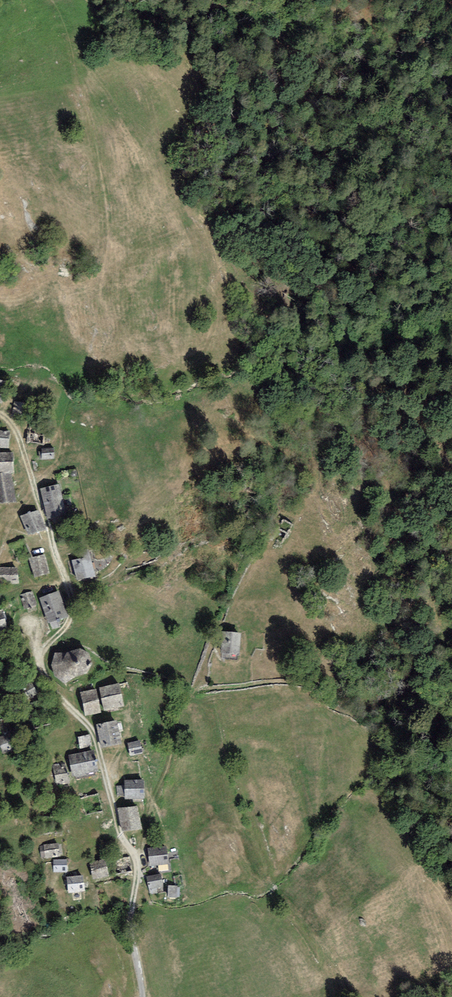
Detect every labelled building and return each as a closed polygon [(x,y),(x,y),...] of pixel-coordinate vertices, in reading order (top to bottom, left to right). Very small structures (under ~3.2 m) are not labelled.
[(26,403),(14,402),(12,417),(24,418),(26,403)] [(27,422),(25,444),(44,446),(46,424),(27,422)] [(0,432),(0,450),(8,450),(9,432),(0,432)] [(54,448),(41,449),(42,460),(55,459),(54,448)] [(0,454),(0,475),(11,474),(14,474),(13,454),(0,454)] [(0,475),(0,505),(16,503),(11,474),(0,475)] [(59,485),(40,489),(47,520),(66,515),(59,485)] [(38,511),(21,518),(29,538),(46,531),(38,511)] [(70,554),(77,582),(95,578),(89,550),(70,554)] [(45,555),(29,559),(34,579),(50,574),(45,555)] [(0,568),(0,584),(17,584),(17,569),(0,568)] [(32,592),(20,596),(25,609),(37,605),(32,592)] [(59,592),(39,599),(49,625),(68,618),(59,592)] [(241,634),(223,633),(222,658),(240,659),(241,634)] [(66,654),(54,655),(51,669),(55,677),(65,685),(76,679),(87,675),(92,667),(88,655),(79,650),(66,654)] [(31,681),(19,688),(26,701),(38,694),(31,681)] [(119,685),(99,689),(104,713),(125,708),(119,685)] [(96,690),(81,693),(85,717),(100,714),(96,690)] [(116,722),(96,726),(100,749),(120,745),(116,722)] [(0,737),(0,747),(2,755),(16,751),(11,734),(0,737)] [(91,736),(79,738),(81,751),(92,749),(91,736)] [(139,741),(128,743),(131,756),(142,754),(139,741)] [(94,752),(69,756),(73,778),(98,773),(94,752)] [(66,762),(52,765),(56,786),(70,784),(66,762)] [(144,781),(124,781),(125,800),(144,800),(144,781)] [(138,807),(119,810),(123,833),(142,830),(138,807)] [(59,844),(43,846),(45,859),(60,858),(59,844)] [(167,845),(148,847),(150,867),(168,866),(167,845)] [(129,857),(116,859),(120,877),(133,874),(129,857)] [(57,859),(58,870),(69,870),(69,859),(57,859)] [(105,860),(90,864),(94,882),(109,878),(105,860)] [(84,876),(66,877),(67,894),(85,892),(84,876)] [(161,876),(149,878),(151,895),(164,893),(161,876)] [(181,886),(168,886),(168,898),(181,897),(181,886)]
